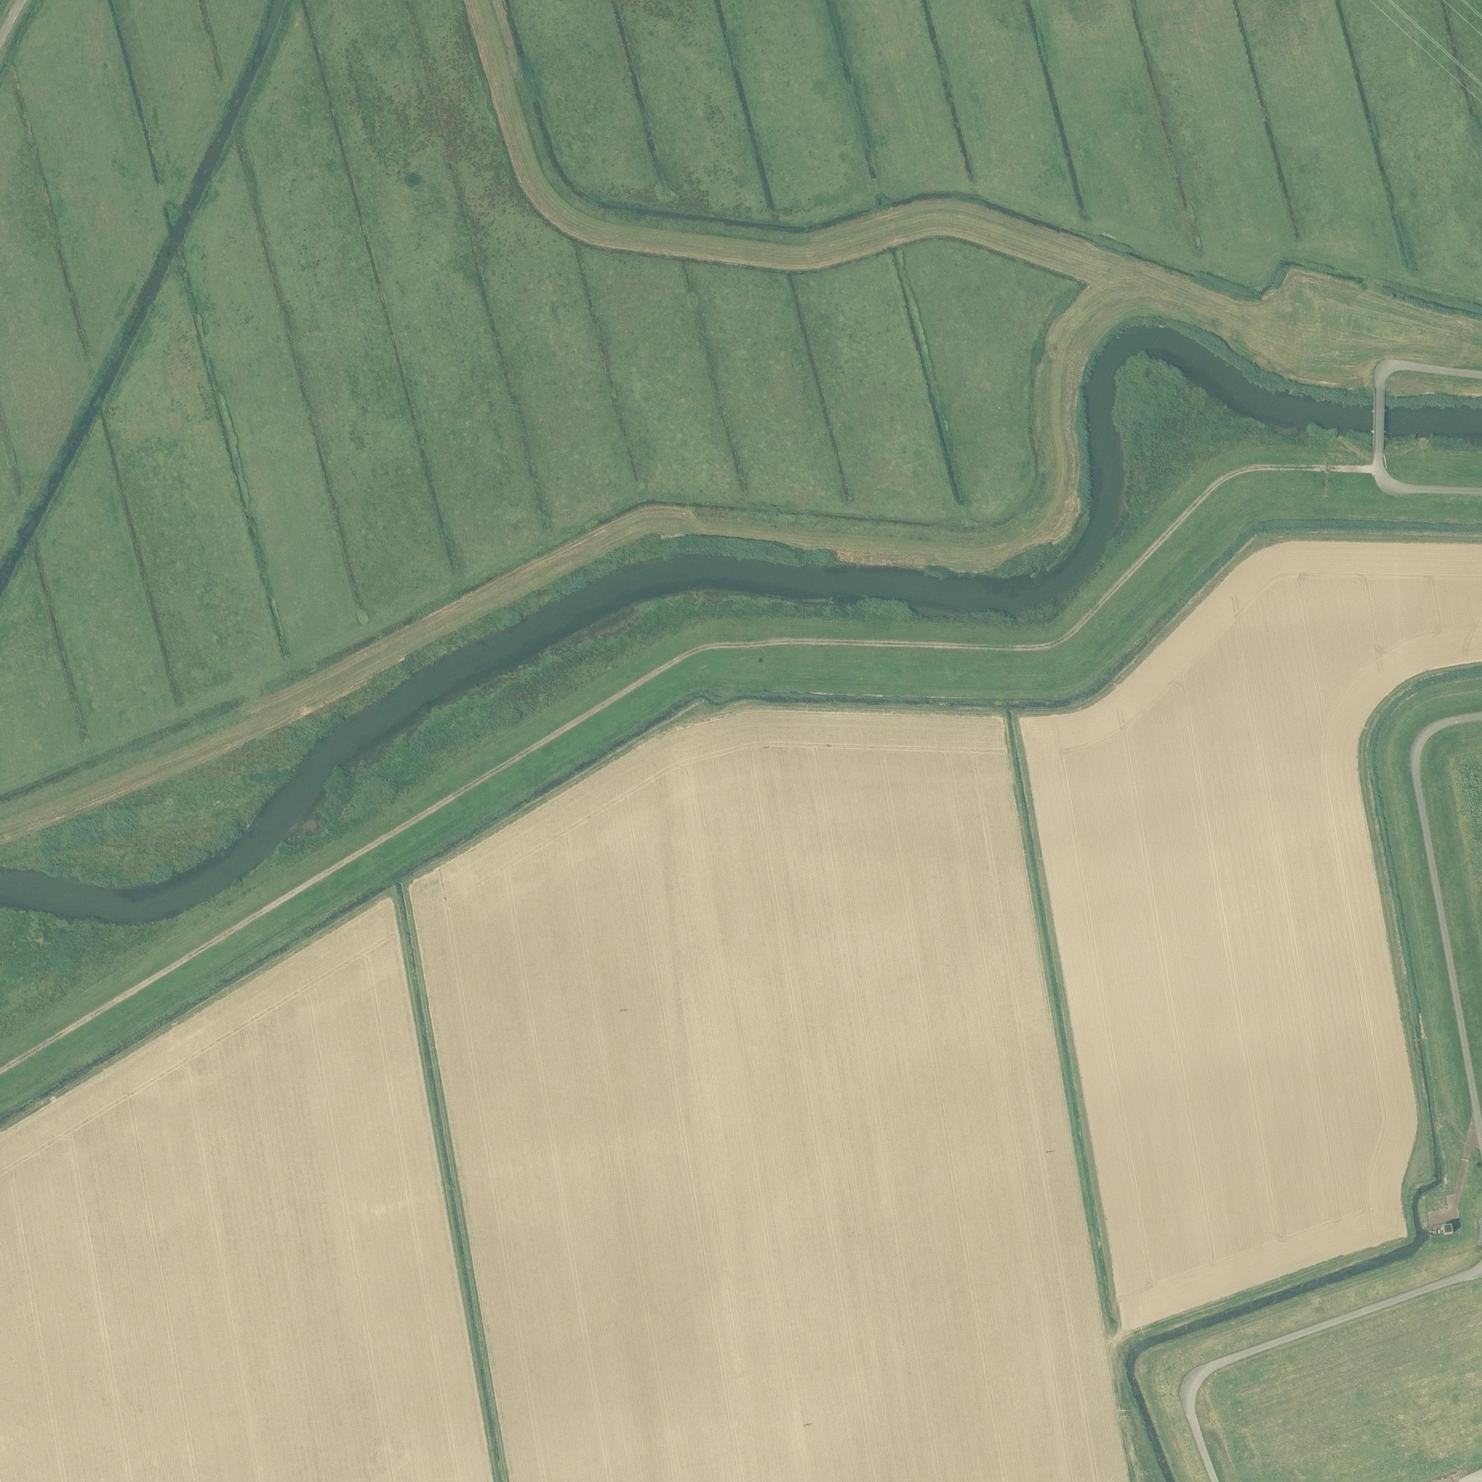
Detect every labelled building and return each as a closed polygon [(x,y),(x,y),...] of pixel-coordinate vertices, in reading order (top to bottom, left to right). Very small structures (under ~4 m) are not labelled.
[(1445,1227),(1443,1227),(1443,1229),(1444,1234),(1444,1235),(1444,1236),(1453,1234),(1452,1230),(1451,1226),(1445,1227)]
